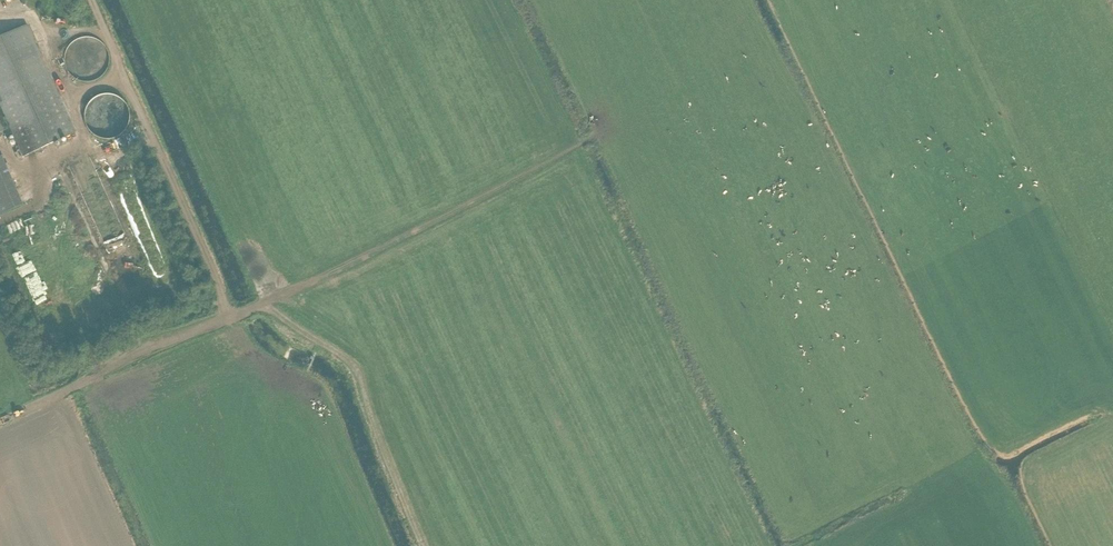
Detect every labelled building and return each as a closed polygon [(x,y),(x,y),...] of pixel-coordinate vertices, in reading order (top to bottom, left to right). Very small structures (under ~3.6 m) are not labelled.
[(24,156),(76,132),(27,25),(0,37),(0,104),(24,156)] [(99,93),(89,130),(122,139),(132,102),(99,93)] [(24,204),(2,155),(0,156),(0,214),(24,204)]
